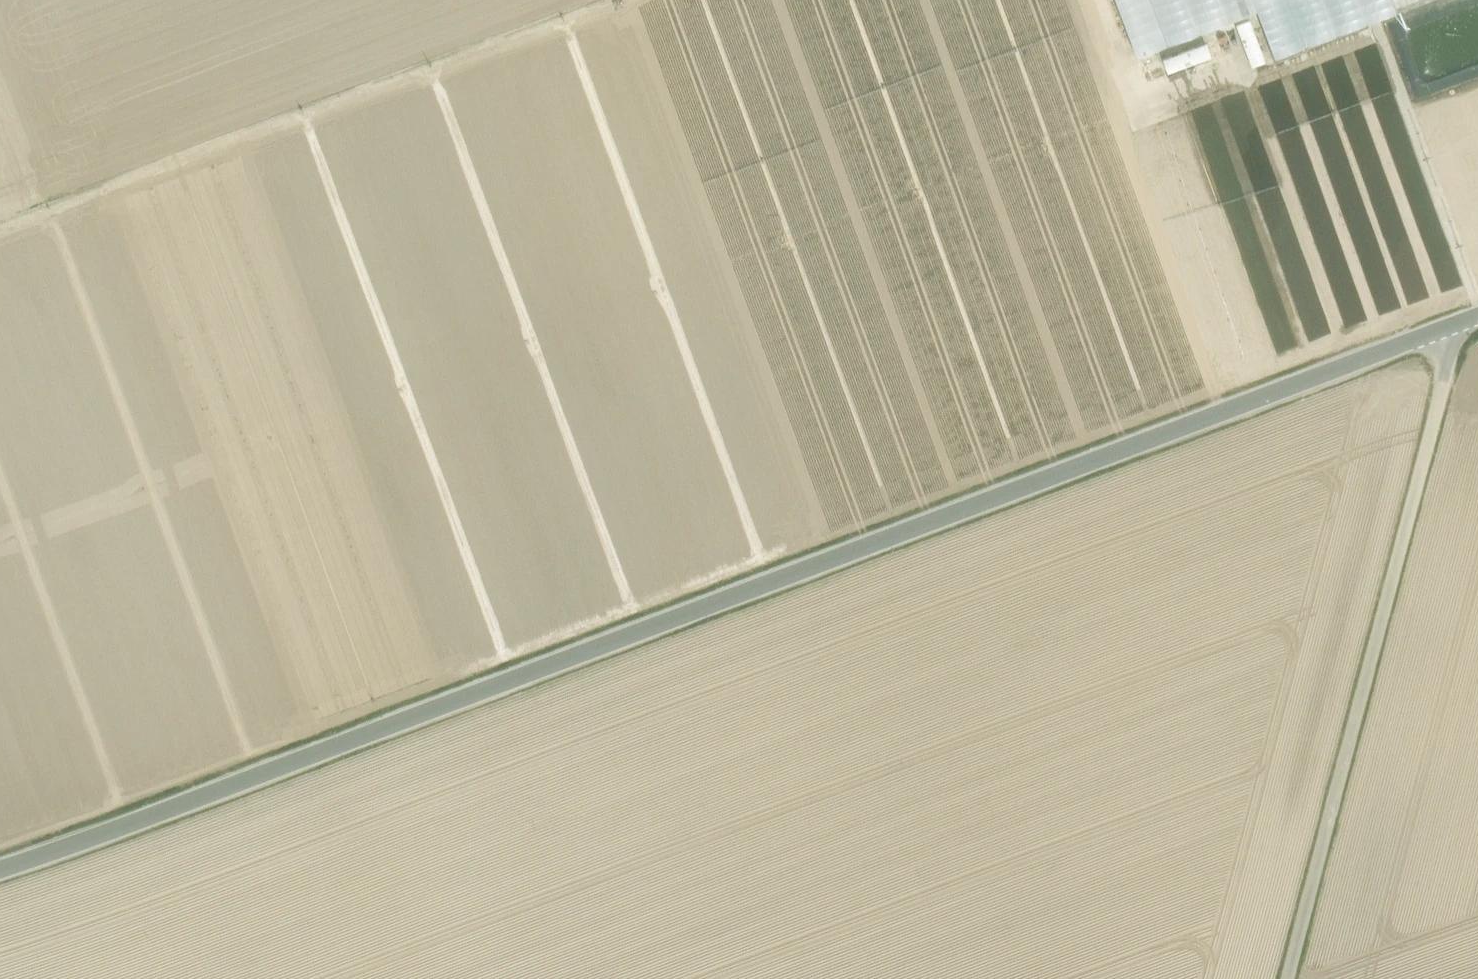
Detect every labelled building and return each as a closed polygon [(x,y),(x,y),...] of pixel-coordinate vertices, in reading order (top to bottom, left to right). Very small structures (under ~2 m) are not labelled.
[(1138,58),(1258,13),(1253,0),(1117,0),(1138,58)] [(1258,13),(1274,57),(1396,12),(1391,0),(1253,0),(1258,13)] [(1396,12),(1429,0),(1391,0),(1396,12)] [(1255,33),(1243,37),(1253,64),(1265,60),(1255,33)]
